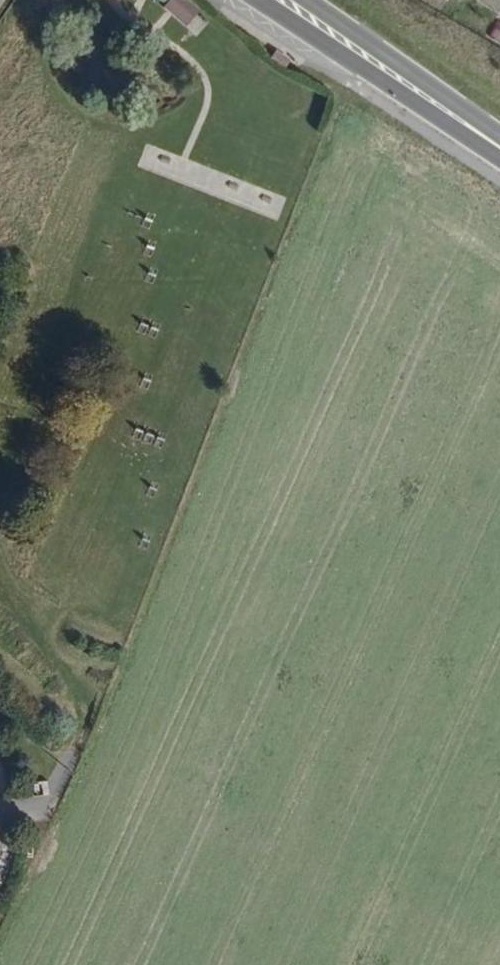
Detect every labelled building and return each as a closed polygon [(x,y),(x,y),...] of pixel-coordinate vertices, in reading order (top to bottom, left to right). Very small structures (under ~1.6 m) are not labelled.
[(159,8),(182,28),(196,12),(182,0),(166,0),(159,8)]
